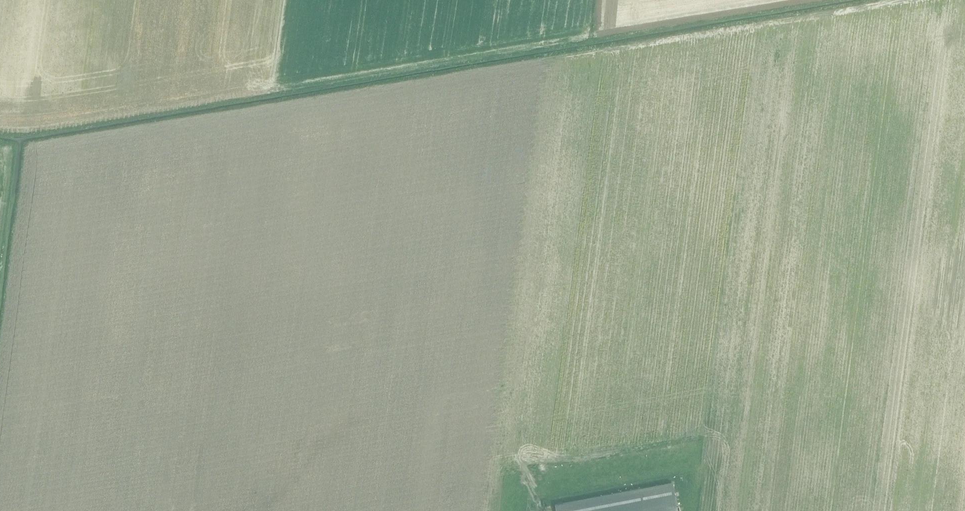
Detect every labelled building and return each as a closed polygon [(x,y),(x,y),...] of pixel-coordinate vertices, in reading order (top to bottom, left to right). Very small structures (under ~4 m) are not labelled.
[(438,56),(447,55),(446,48),(438,49),(438,56)] [(556,510),(678,510),(674,489),(673,489),(672,482),(555,504),(556,510)]
